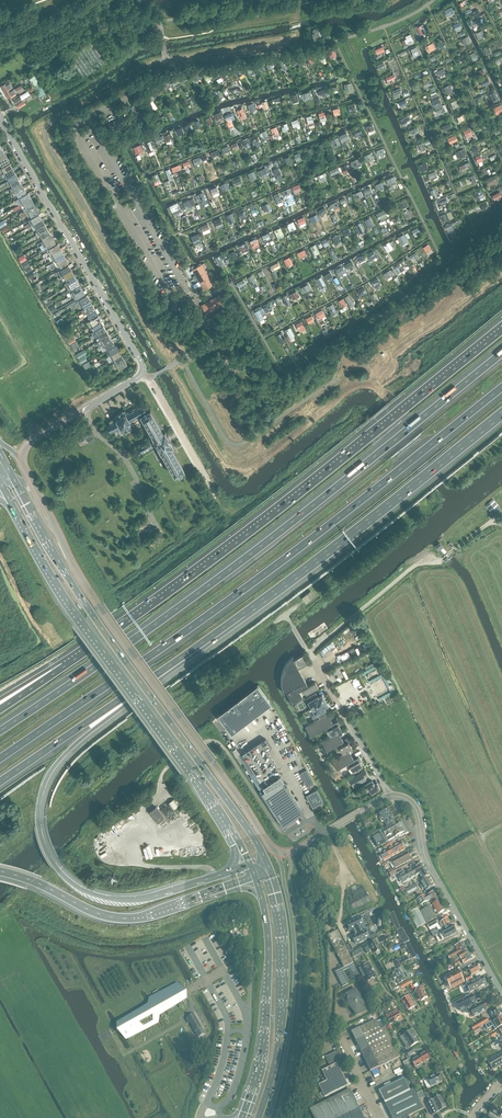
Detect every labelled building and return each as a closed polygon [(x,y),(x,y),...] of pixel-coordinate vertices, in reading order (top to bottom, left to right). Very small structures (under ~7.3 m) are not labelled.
[(470,13),(469,14),(471,18),(472,17),(480,14),(477,9),(470,13)] [(460,22),(454,25),(456,30),(462,27),(460,22)] [(317,32),(310,34),(312,40),(319,39),(319,40),(322,39),(320,29),(317,30),(317,32)] [(482,30),(475,33),(478,39),(484,36),(482,33),(483,33),(482,30)] [(410,34),(405,36),(406,39),(408,43),(409,44),(414,42),(410,34)] [(468,36),(462,39),(465,45),(471,42),(470,40),(469,40),(467,38),(469,37),(468,36)] [(416,47),(411,49),(414,56),(414,55),(415,56),(418,55),(418,54),(419,53),(416,47)] [(486,47),(483,48),(486,55),(491,53),(489,49),(488,49),(486,47)] [(334,49),(328,52),(331,59),(337,56),(334,49)] [(323,52),(318,55),(321,60),(327,57),(325,52),(324,53),(323,52)] [(475,52),(470,54),(473,61),(474,61),(476,60),(478,59),(475,52)] [(313,53),(307,57),(311,62),(316,59),(314,56),(313,53)] [(298,59),(298,60),(299,62),(301,64),(306,61),(303,56),(298,59)] [(294,57),(289,60),(292,66),(297,63),(294,57)] [(262,63),(257,66),(259,69),(261,68),(263,72),(266,70),(262,63)] [(251,65),(246,67),(249,74),(252,75),(255,73),(254,70),(251,65)] [(240,66),(234,69),(238,75),(239,77),(240,76),(244,74),(240,66)] [(214,72),(213,73),(214,75),(215,74),(216,76),(217,78),(222,75),(221,74),(221,73),(220,71),(219,69),(217,70),(214,72)] [(208,71),(203,74),(207,81),(208,81),(211,79),(213,78),(208,71)] [(39,81),(35,74),(29,77),(34,86),(34,87),(38,93),(36,93),(41,102),(48,99),(43,90),(40,84),(41,83),(40,81),(39,81)] [(394,74),(386,78),(388,84),(394,81),(393,79),(396,78),(394,74)] [(177,76),(171,79),(173,82),(175,85),(181,82),(177,76)] [(488,77),(481,80),(484,86),(490,82),(488,77)] [(168,79),(162,82),(165,87),(171,84),(170,84),(168,79)] [(429,79),(423,82),(425,87),(432,84),(429,79)] [(24,89),(20,81),(14,84),(19,92),(24,89)] [(16,94),(9,82),(2,86),(9,99),(16,94)] [(351,83),(344,85),(345,92),(348,91),(348,90),(352,89),(351,83)] [(159,85),(154,88),(157,93),(162,90),(159,85)] [(151,92),(146,95),(150,102),(155,98),(151,92)] [(23,100),(20,96),(13,99),(16,104),(23,100)] [(440,99),(433,102),(435,107),(442,104),(440,99)] [(456,100),(451,102),(453,108),(453,109),(453,108),(459,106),(456,100)] [(254,103),(248,106),(251,112),(257,110),(254,103)] [(354,104),(348,105),(350,111),(350,114),(356,112),(356,110),(354,104)] [(243,109),(237,111),(240,117),(240,116),(242,119),(246,118),(245,115),(243,109)] [(325,112),(319,113),(321,121),(327,120),(325,112)] [(312,115),(306,117),(308,123),(310,128),(315,127),(313,122),(314,122),(312,115)] [(370,125),(366,127),(368,132),(374,129),(372,123),(369,124),(370,125)] [(190,124),(184,127),(186,133),(192,130),(192,129),(190,125),(190,124)] [(277,127),(271,129),(274,135),(275,137),(280,135),(279,133),(277,127)] [(469,128),(463,131),(467,138),(473,136),(469,128)] [(257,135),(251,138),(252,140),(253,143),(254,144),(254,145),(256,144),(260,143),(260,142),(261,142),(260,139),(259,140),(259,139),(259,138),(259,137),(258,137),(257,135)] [(456,135),(449,138),(452,143),(458,140),(456,135)] [(140,145),(134,147),(136,154),(143,151),(140,145)] [(299,152),(294,155),(296,160),(298,159),(299,160),(299,161),(302,159),(300,154),(301,153),(300,152),(299,153),(299,152)] [(371,153),(364,156),(365,157),(365,159),(366,160),(368,164),(370,163),(370,161),(371,160),(370,158),(373,157),(374,156),(373,155),(372,155),(371,153)] [(10,161),(7,156),(0,160),(0,167),(10,161)] [(13,168),(10,163),(0,169),(0,171),(1,172),(0,172),(0,175),(13,168)] [(340,166),(338,167),(340,171),(342,170),(342,171),(350,167),(348,163),(340,166)] [(180,165),(172,168),(174,172),(177,170),(179,174),(184,172),(182,169),(180,165)] [(266,168),(258,172),(260,176),(261,175),(261,176),(262,178),(268,175),(267,173),(268,172),(270,171),(268,167),(266,168)] [(0,175),(0,179),(4,177),(5,179),(15,173),(13,168),(0,175)] [(254,171),(249,174),(252,180),(257,178),(254,171)] [(15,173),(5,179),(7,181),(0,185),(2,187),(18,177),(15,173)] [(474,175),(468,177),(470,182),(472,181),(474,183),(477,182),(474,175)] [(387,179),(386,179),(386,180),(388,185),(390,184),(391,186),(397,183),(396,181),(397,181),(394,176),(388,180),(387,179)] [(21,182),(18,177),(2,187),(3,189),(11,185),(13,187),(21,182)] [(21,182),(13,187),(14,190),(7,194),(8,196),(13,193),(24,187),(21,182)] [(27,192),(24,187),(13,193),(15,196),(17,194),(18,196),(27,192)] [(217,187),(211,189),(214,197),(219,194),(217,187)] [(370,187),(363,191),(366,197),(373,193),(370,187)] [(360,191),(353,194),(355,199),(363,196),(362,194),(361,191),(360,191)] [(20,204),(31,197),(28,192),(20,197),(22,200),(19,201),(20,204)] [(203,192),(199,194),(201,201),(202,201),(203,205),(207,203),(205,200),(206,199),(203,192)] [(279,193),(274,195),(279,206),(284,204),(279,193)] [(34,202),(31,197),(20,204),(22,206),(24,205),(26,207),(34,202)] [(446,197),(438,200),(439,203),(439,204),(440,204),(442,203),(443,206),(448,204),(447,201),(446,197)] [(189,200),(183,203),(185,207),(187,212),(194,209),(192,206),(190,200),(189,200)] [(34,202),(26,207),(27,210),(21,214),(22,216),(37,207),(34,202)] [(178,202),(170,206),(172,212),(173,212),(174,215),(182,211),(181,209),(178,204),(178,202)] [(266,208),(264,209),(265,212),(270,210),(270,211),(272,210),(272,209),(270,204),(269,204),(269,203),(265,205),(266,208)] [(255,204),(249,206),(251,210),(252,213),(256,212),(257,213),(259,212),(255,204)] [(39,212),(37,207),(22,216),(24,218),(28,215),(29,218),(39,212)] [(325,208),(318,211),(321,216),(322,216),(324,215),(324,214),(327,212),(326,210),(326,209),(325,209),(325,208)] [(244,209),(238,211),(241,219),(247,216),(244,209)] [(384,211),(378,215),(380,219),(381,221),(387,217),(386,216),(386,215),(384,211)] [(27,227),(42,219),(39,213),(28,220),(30,222),(24,226),(26,228),(27,227)] [(233,214),(227,216),(229,222),(235,220),(233,215),(234,214),(233,213),(233,214)] [(442,215),(441,215),(443,222),(444,222),(445,222),(445,221),(449,219),(447,213),(443,214),(442,214),(442,215)] [(365,221),(364,221),(367,227),(368,227),(369,229),(374,226),(370,218),(365,221)] [(45,224),(42,219),(27,227),(29,230),(35,226),(37,228),(45,224)] [(288,224),(287,224),(287,226),(289,225),(292,230),(296,228),(295,227),(296,227),(296,226),(295,226),(293,222),(288,224)] [(356,225),(360,233),(365,230),(361,222),(358,224),(358,223),(356,224),(356,225)] [(446,225),(445,226),(449,235),(455,232),(453,226),(451,223),(449,224),(446,225)] [(45,224),(37,228),(38,231),(35,232),(37,234),(48,228),(45,224)] [(48,228),(37,234),(39,239),(42,238),(50,233),(48,228)] [(280,228),(274,231),(277,236),(283,234),(280,228)] [(42,244),(53,238),(50,233),(42,238),(43,240),(37,244),(38,246),(42,244)] [(198,234),(192,237),(194,244),(195,246),(201,243),(200,241),(198,236),(198,234)] [(335,236),(333,237),(336,244),(342,242),(341,240),(340,239),(341,239),(340,237),(339,234),(337,235),(335,236)] [(404,235),(398,238),(400,243),(407,240),(404,235)] [(45,249),(56,243),(53,238),(42,244),(45,249)] [(46,257),(61,248),(58,244),(50,248),(50,249),(47,250),(48,251),(43,254),(43,256),(44,258),(46,257)] [(316,244),(311,247),(315,255),(320,253),(316,244)] [(61,248),(46,257),(48,259),(51,257),(52,260),(63,253),(61,248)] [(372,250),(367,254),(370,258),(376,255),(373,251),(373,250),(373,251),(372,250)] [(235,251),(230,253),(233,259),(238,257),(237,255),(238,254),(237,252),(236,252),(235,251)] [(63,253),(52,260),(54,262),(49,264),(51,267),(66,258),(63,253)] [(22,263),(27,259),(24,254),(19,258),(22,263)] [(364,255),(358,258),(360,262),(361,264),(367,262),(365,259),(366,259),(364,255)] [(289,257),(284,260),(287,267),(293,264),(289,257)] [(69,263),(66,258),(51,267),(52,269),(59,265),(61,267),(69,263)] [(214,285),(204,268),(207,267),(204,263),(201,264),(201,263),(196,265),(197,267),(193,270),(205,290),(214,285)] [(278,263),(271,266),(273,271),(280,267),(278,263)] [(61,276),(71,269),(69,265),(61,269),(62,272),(59,273),(61,276)] [(342,266),(336,270),(339,276),(346,272),(343,268),(342,266)] [(66,279),(74,274),(71,269),(61,276),(63,280),(66,278),(66,279)] [(390,270),(383,274),(386,279),(393,274),(390,270)] [(66,285),(77,279),(74,274),(66,279),(67,281),(65,283),(66,285)] [(252,276),(248,278),(253,287),(257,285),(252,276)] [(322,277),(317,280),(321,287),(326,285),(322,277)] [(378,278),(371,282),(374,286),(375,286),(380,283),(380,282),(378,278)] [(77,279),(66,285),(69,290),(71,288),(80,284),(77,279)] [(72,295),(82,288),(80,284),(71,288),(73,291),(70,292),(72,295)] [(308,284),(301,288),(301,289),(302,290),(301,290),(301,291),(302,290),(303,293),(304,293),(310,290),(310,289),(311,289),(310,288),(308,284)] [(75,299),(85,293),(82,288),(72,295),(74,298),(75,299)] [(295,291),(290,294),(293,299),(298,296),(295,291)] [(56,292),(43,299),(44,301),(57,294),(56,292)] [(73,309),(90,299),(87,294),(69,305),(72,309),(73,309)] [(219,306),(226,302),(222,296),(220,296),(219,295),(202,305),(207,314),(219,306)] [(286,295),(282,297),(287,305),(290,303),(287,297),(288,297),(287,295),(286,295)] [(349,295),(345,297),(351,307),(354,305),(349,295)] [(84,308),(93,304),(90,299),(73,309),(75,311),(83,306),(84,308)] [(163,301),(161,303),(155,306),(161,316),(169,312),(163,301)] [(226,302),(219,306),(221,310),(212,315),(214,319),(233,308),(230,302),(226,304),(226,302)] [(86,311),(83,312),(84,315),(95,309),(93,304),(84,308),(86,311)] [(328,307),(328,308),(332,316),(338,313),(337,310),(336,310),(333,304),(328,307)] [(98,314),(95,309),(84,315),(86,317),(88,316),(90,318),(98,314)] [(260,310),(254,313),(259,321),(264,318),(263,315),(260,310)] [(322,310),(316,314),(318,318),(322,316),(323,318),(323,319),(326,318),(322,310)] [(90,327),(101,320),(98,316),(85,323),(88,328),(90,327)] [(101,320),(90,327),(92,329),(94,327),(95,330),(104,325),(101,320)] [(104,325),(95,330),(97,333),(90,336),(91,339),(96,336),(106,330),(104,325)] [(291,328),(286,330),(290,338),(295,335),(291,328)] [(109,335),(106,330),(96,336),(97,338),(100,337),(101,339),(109,335)] [(282,333),(277,336),(280,342),(285,340),(283,336),(284,336),(282,333)] [(109,335),(101,339),(102,342),(100,343),(101,345),(112,339),(109,335)] [(112,339),(101,345),(102,348),(105,346),(107,349),(115,344),(112,339)] [(109,356),(119,350),(117,345),(108,349),(108,350),(110,352),(107,354),(109,356)] [(79,359),(85,355),(86,355),(84,350),(76,354),(79,359)] [(119,350),(109,356),(110,358),(112,357),(114,359),(122,354),(119,350)] [(122,354),(114,359),(115,362),(112,363),(114,366),(125,360),(122,354)] [(85,355),(79,359),(81,364),(87,360),(85,355)] [(128,364),(125,360),(114,366),(115,368),(118,366),(120,369),(128,364)] [(99,372),(97,369),(90,373),(92,377),(96,375),(95,373),(99,372)] [(150,440),(137,448),(140,454),(157,444),(162,453),(175,476),(185,470),(172,447),(174,446),(172,443),(172,442),(170,438),(168,435),(166,432),(164,433),(151,410),(147,412),(143,405),(142,404),(140,406),(140,407),(137,409),(136,407),(132,409),(133,411),(130,413),(129,411),(126,413),(125,411),(123,411),(116,415),(115,416),(115,417),(109,420),(111,424),(108,425),(111,431),(115,429),(116,433),(121,430),(123,433),(141,423),(139,420),(141,419),(141,420),(143,419),(154,438),(153,438),(154,438),(150,441),(150,440)] [(95,440),(89,430),(77,438),(80,442),(87,438),(90,443),(95,440)] [(492,499),(486,505),(494,514),(500,508),(492,499)] [(306,603),(315,596),(311,590),(302,597),(306,603)] [(286,692),(306,682),(298,668),(308,663),(303,654),(293,659),(293,658),(293,657),(294,657),(294,656),(293,657),(290,659),(287,662),(285,665),(283,669),(282,672),(281,675),(281,678),(281,682),(282,685),(282,688),(283,690),(284,692),(284,693),(285,693),(284,692),(286,691),(286,692)] [(306,682),(286,692),(293,703),(292,703),(292,704),(304,697),(300,691),(304,689),(307,694),(319,688),(315,682),(308,686),(306,682)] [(232,734),(271,704),(257,685),(218,716),(218,717),(232,734)] [(312,708),(326,700),(324,697),(325,697),(323,694),(321,695),(321,696),(319,697),(317,692),(305,699),(307,703),(309,702),(312,708)] [(326,700),(312,708),(316,713),(314,714),(316,718),(327,712),(325,707),(327,706),(327,707),(330,705),(328,703),(326,700)] [(360,706),(354,709),(356,715),(362,712),(360,706)] [(328,714),(305,726),(310,735),(327,727),(327,726),(330,724),(333,722),(330,717),(328,714)] [(330,724),(327,726),(327,727),(328,729),(329,729),(330,730),(333,735),(339,732),(342,731),(339,726),(340,725),(337,720),(333,722),(330,724)] [(330,737),(321,741),(326,751),(330,749),(337,745),(343,741),(339,732),(333,735),(330,737)] [(284,826),(303,813),(283,782),(285,781),(281,775),(283,774),(268,751),(272,748),(266,738),(242,754),(266,789),(262,792),(281,821),(284,826)] [(348,738),(343,741),(337,745),(338,748),(339,747),(343,754),(349,750),(352,749),(350,744),(351,743),(348,738)] [(336,758),(332,760),(337,769),(341,767),(347,763),(354,759),(349,750),(343,754),(336,758)] [(354,759),(347,763),(349,766),(350,766),(351,768),(349,769),(351,773),(353,772),(363,767),(360,762),(361,762),(358,757),(354,759)] [(305,782),(305,781),(311,778),(307,770),(300,773),(305,782)] [(354,787),(366,780),(365,777),(368,776),(364,770),(361,771),(362,772),(349,779),(354,787)] [(311,778),(305,781),(306,783),(306,784),(307,787),(314,783),(312,780),(311,778)] [(374,784),(373,781),(365,785),(368,790),(369,789),(371,793),(380,789),(377,782),(374,784)] [(313,808),(324,802),(317,790),(306,795),(313,808)] [(157,823),(164,817),(157,806),(149,812),(157,823)] [(380,819),(381,821),(381,822),(383,822),(384,822),(387,826),(393,822),(391,819),(393,817),(391,814),(387,808),(378,813),(381,817),(380,818),(380,819)] [(402,830),(401,828),(401,827),(398,822),(396,822),(388,827),(382,830),(377,833),(377,832),(371,835),(375,841),(377,847),(388,841),(398,835),(398,836),(399,836),(400,835),(400,834),(403,832),(402,830)] [(383,861),(403,851),(404,850),(400,843),(379,854),(383,861)] [(395,868),(410,860),(406,853),(391,861),(395,868)] [(414,863),(409,866),(411,869),(415,876),(419,874),(422,878),(419,879),(420,881),(423,880),(429,876),(422,863),(421,864),(416,867),(414,863)] [(403,870),(398,873),(400,876),(398,876),(402,883),(415,876),(411,869),(404,873),(403,870)] [(427,878),(420,882),(423,886),(422,887),(423,889),(424,888),(426,891),(432,887),(427,878)] [(419,890),(416,885),(412,887),(410,887),(406,890),(404,891),(407,896),(419,890)] [(363,887),(346,896),(348,900),(365,891),(363,887)] [(353,910),(371,901),(366,892),(349,901),(353,910)] [(425,896),(417,900),(420,905),(430,900),(437,896),(435,892),(428,896),(428,897),(426,898),(425,896)] [(437,896),(430,900),(432,905),(440,901),(437,896)] [(440,901),(432,905),(438,914),(445,910),(440,901)] [(427,908),(419,912),(425,924),(437,918),(430,906),(427,908)] [(417,908),(409,913),(417,929),(425,924),(419,912),(417,908)] [(393,913),(390,914),(395,929),(399,928),(393,913)] [(352,930),(354,933),(365,928),(364,925),(362,925),(357,915),(351,918),(352,922),(347,924),(351,931),(352,930)] [(438,924),(428,929),(430,931),(436,927),(438,931),(442,931),(443,931),(442,928),(450,924),(447,919),(440,923),(438,924)] [(436,920),(426,925),(428,929),(438,924),(436,920)] [(433,931),(430,933),(432,937),(438,934),(442,940),(456,933),(452,926),(451,926),(450,924),(442,928),(443,931),(442,931),(438,931),(433,931)] [(367,931),(365,928),(354,933),(355,936),(355,937),(353,938),(356,944),(359,943),(359,944),(363,942),(363,941),(365,940),(368,939),(365,932),(367,931)] [(400,931),(397,933),(403,944),(406,942),(400,931)] [(337,932),(328,937),(343,968),(335,972),(342,988),(348,984),(342,972),(344,971),(348,969),(349,969),(355,981),(359,979),(361,978),(337,932)] [(375,941),(367,945),(369,950),(372,949),(374,954),(380,951),(375,941)] [(455,951),(447,956),(449,960),(451,959),(466,950),(462,942),(455,947),(457,950),(455,951)] [(398,946),(393,949),(395,952),(400,949),(399,948),(403,945),(402,943),(398,946)] [(408,944),(405,946),(412,959),(415,957),(408,944)] [(466,950),(451,959),(453,962),(460,959),(461,960),(462,959),(469,955),(466,950)] [(462,959),(461,960),(463,965),(472,959),(469,955),(462,959)] [(398,961),(386,967),(388,971),(410,960),(409,957),(402,960),(401,960),(399,961),(399,962),(398,961)] [(376,978),(369,964),(361,968),(359,969),(363,978),(365,977),(368,982),(376,978)] [(471,975),(479,971),(476,965),(468,970),(471,975)] [(398,969),(391,973),(394,977),(392,978),(394,982),(396,981),(398,985),(406,980),(406,979),(408,978),(402,968),(399,969),(398,969)] [(448,983),(461,976),(457,970),(444,977),(448,983)] [(461,976),(448,983),(450,989),(464,982),(461,976)] [(482,977),(474,981),(478,988),(486,984),(482,977)] [(478,988),(474,981),(466,986),(469,993),(475,990),(477,989),(478,988)] [(415,993),(414,994),(418,1001),(420,1000),(421,1001),(428,997),(427,996),(428,996),(428,995),(427,993),(426,993),(425,993),(424,990),(422,988),(422,987),(421,988),(418,982),(415,984),(418,989),(414,991),(415,993)] [(153,1005),(117,1025),(126,1039),(157,1022),(154,1017),(186,999),(177,985),(150,1000),(153,1005)] [(357,1013),(362,1010),(360,1000),(354,993),(348,996),(351,1005),(357,1013)] [(410,995),(401,1000),(407,1011),(417,1006),(410,995)] [(474,1004),(470,997),(471,996),(456,1004),(457,1004),(460,1011),(460,1012),(463,1010),(464,1013),(468,1015),(471,1013),(474,1018),(486,1011),(484,1009),(485,1008),(483,1006),(482,1006),(481,1004),(477,1006),(476,1003),(475,1004),(475,1003),(474,1004)] [(493,1019),(499,1015),(495,1009),(489,1012),(493,1019)] [(390,1024),(396,1020),(398,1019),(399,1021),(402,1020),(398,1013),(396,1010),(392,1013),(385,1016),(390,1024)] [(194,1014),(186,1019),(198,1038),(205,1034),(194,1014)] [(485,1026),(487,1030),(493,1027),(494,1030),(501,1026),(501,1020),(501,1018),(491,1023),(491,1022),(485,1026)] [(489,1022),(487,1019),(471,1028),(473,1031),(489,1022)] [(380,1030),(375,1020),(359,1028),(364,1038),(380,1030)] [(359,1028),(351,1033),(355,1042),(364,1038),(359,1028)] [(360,1052),(389,1038),(384,1028),(383,1028),(380,1030),(364,1038),(355,1042),(360,1052)] [(402,1036),(400,1038),(404,1045),(407,1043),(410,1047),(418,1042),(410,1031),(402,1036)] [(365,1062),(394,1047),(389,1038),(360,1052),(365,1062)] [(494,1043),(496,1047),(495,1047),(499,1053),(501,1052),(501,1038),(494,1043)] [(394,1047),(365,1062),(370,1072),(399,1057),(394,1047)] [(336,1064),(338,1068),(345,1064),(338,1051),(330,1055),(325,1057),(330,1067),(336,1064)] [(501,1053),(501,1052),(498,1054),(487,1061),(492,1069),(501,1064),(501,1063),(501,1052),(501,1053)] [(418,1069),(420,1068),(420,1067),(420,1066),(429,1060),(425,1053),(411,1061),(415,1068),(416,1068),(417,1069),(418,1069)] [(406,1070),(410,1068),(408,1065),(410,1063),(409,1060),(402,1063),(406,1070)] [(347,1086),(338,1068),(336,1064),(330,1067),(322,1071),(325,1077),(327,1081),(323,1083),(319,1086),(325,1098),(330,1095),(347,1086)] [(438,1075),(424,1082),(427,1089),(442,1082),(438,1075)] [(410,1092),(403,1079),(379,1091),(385,1104),(410,1092)] [(358,1109),(349,1090),(330,1100),(309,1110),(313,1117),(312,1117),(340,1117),(358,1109)] [(385,1104),(392,1117),(405,1117),(408,1117),(423,1109),(413,1090),(410,1092),(385,1104)] [(440,1097),(433,1100),(440,1112),(447,1109),(440,1097)] [(426,1104),(433,1116),(434,1115),(436,1117),(439,1117),(441,1117),(439,1113),(440,1112),(433,1100),(426,1104)] [(489,1115),(493,1117),(501,1117),(501,1112),(499,1110),(500,1109),(498,1107),(495,1106),(494,1107),(493,1106),(492,1109),(490,1112),(489,1112),(490,1113),(490,1114),(489,1115)] [(358,1109),(340,1117),(363,1117),(358,1109)]
